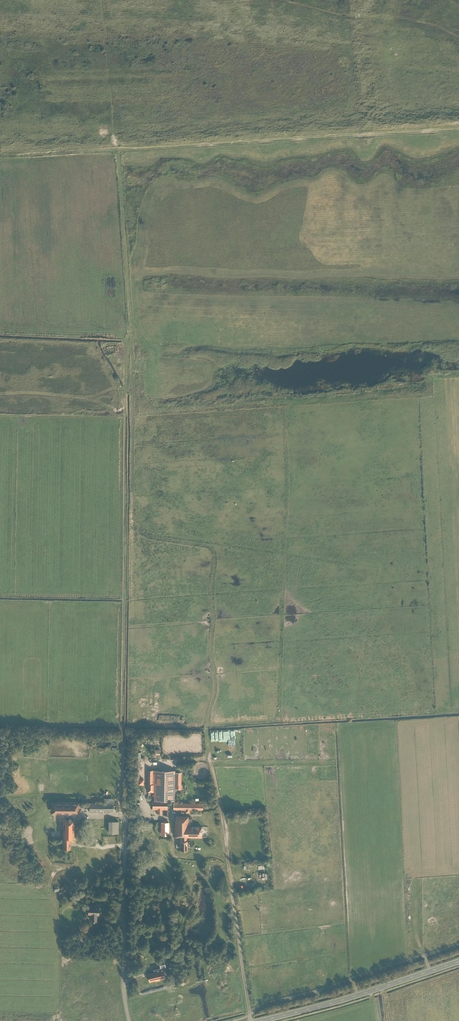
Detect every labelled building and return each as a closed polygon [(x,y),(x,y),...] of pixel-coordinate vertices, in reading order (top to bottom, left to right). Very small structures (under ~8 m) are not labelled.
[(154,770),(154,800),(174,800),(174,772),(174,770),(154,770)] [(152,801),(152,809),(167,810),(167,801),(152,801)] [(51,802),(51,813),(55,813),(66,813),(66,820),(62,820),(62,840),(63,840),(63,849),(70,849),(70,840),(74,840),(74,833),(79,833),(79,825),(74,825),(74,824),(73,824),(73,820),(71,820),(71,813),(79,813),(79,803),(55,802),(51,802)] [(89,802),(89,812),(104,812),(104,811),(113,812),(113,811),(117,811),(117,805),(113,805),(113,803),(89,802)] [(175,820),(175,837),(182,837),(182,841),(180,841),(180,850),(187,850),(187,841),(186,841),(186,837),(188,837),(202,837),(202,827),(188,826),(188,816),(176,816),(176,820),(175,820)] [(109,822),(109,834),(118,834),(118,822),(109,822)] [(88,906),(88,914),(91,914),(91,921),(96,921),(97,914),(99,914),(99,907),(97,907),(97,904),(92,904),(92,906),(88,906)] [(154,973),(147,974),(149,981),(157,979),(158,980),(165,979),(163,971),(166,970),(164,963),(164,960),(159,961),(159,964),(160,968),(153,969),(154,973)]
